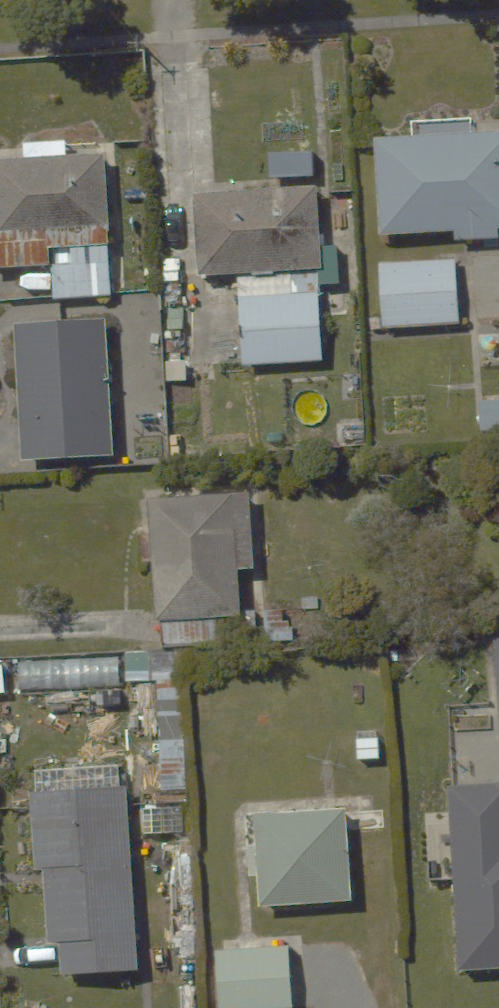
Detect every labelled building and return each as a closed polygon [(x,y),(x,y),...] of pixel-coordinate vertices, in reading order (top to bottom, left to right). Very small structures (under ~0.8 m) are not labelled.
[(374,128),(380,230),(455,226),(456,240),(498,237),(498,224),(498,125),(475,127),(474,114),(410,118),(410,126),(374,128)] [(118,149),(73,151),(72,132),(20,134),(21,154),(0,155),(0,265),(51,263),(52,295),(123,293),(118,149)] [(198,268),(318,265),(317,228),(328,228),(326,180),(201,184),(201,209),(197,209),(198,268)] [(457,255),(377,256),(379,324),(459,322),(457,255)] [(319,275),(238,277),(241,363),(321,361),(319,275)] [(109,318),(16,320),(20,453),(112,450),(109,318)] [(479,396),(480,431),(498,431),(498,395),(479,396)] [(150,496),(156,644),(218,642),(217,612),(237,611),(232,493),(150,496)] [(182,649),(125,651),(126,681),(155,680),(156,732),(185,731),(182,649)] [(57,937),(59,972),(129,968),(119,780),(39,785),(40,812),(29,813),(32,869),(42,869),(46,938),(57,937)] [(421,804),(425,882),(449,880),(454,967),(498,964),(498,782),(456,784),(457,802),(421,804)] [(257,837),(244,837),(245,869),(258,869),(259,902),(352,899),(349,830),(382,829),(381,808),(348,810),(348,804),(255,807),(257,837)] [(214,944),(216,1007),(303,1007),(301,942),(214,944)]
